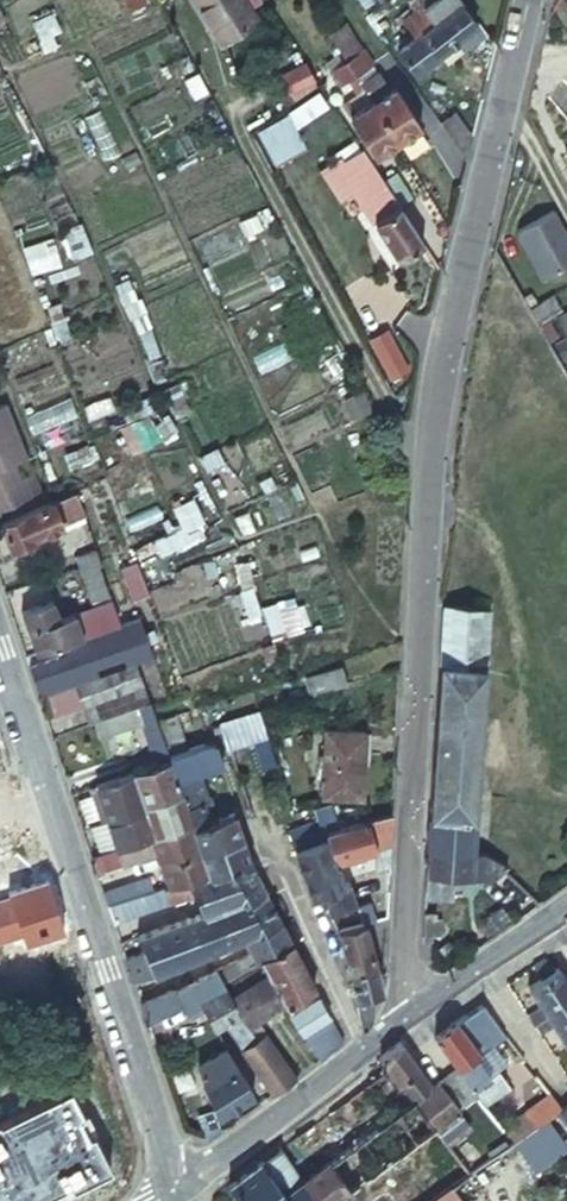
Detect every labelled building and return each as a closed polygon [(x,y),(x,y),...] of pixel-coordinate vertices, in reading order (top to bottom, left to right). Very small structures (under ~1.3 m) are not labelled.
[(246,0),(197,0),(224,46),(260,23),(246,0)] [(423,1),(422,0),(412,0),(411,1),(415,7),(402,17),(414,33),(397,47),(414,71),(438,52),(436,50),(453,37),(461,48),(483,31),(459,0),(424,0),(423,1)] [(343,58),(357,79),(364,74),(359,69),(370,62),(360,48),(343,58)] [(350,82),(357,79),(343,58),(329,67),(339,82),(347,77),(350,82)] [(292,98),(316,82),(302,60),(277,77),(292,98)] [(371,99),(397,139),(419,124),(392,85),(371,99)] [(376,153),(397,139),(371,99),(349,114),(376,153)] [(441,124),(465,157),(471,134),(456,113),(441,124)] [(398,258),(424,240),(399,203),(383,178),(362,146),(361,147),(340,161),(336,163),(355,191),(398,258)] [(355,191),(336,163),(316,176),(335,205),(355,191)] [(383,178),(399,203),(414,192),(398,168),(383,178)] [(517,232),(542,276),(566,262),(566,229),(554,206),(519,226),(517,232)] [(31,270),(58,263),(54,247),(27,255),(31,270)] [(528,306),(534,318),(558,304),(551,293),(528,306)] [(566,332),(566,308),(556,314),(566,332)] [(387,327),(366,338),(388,381),(410,370),(387,327)] [(39,490),(6,408),(0,410),(0,508),(39,490)] [(0,523),(0,527),(10,550),(33,540),(31,537),(59,525),(58,523),(83,513),(73,490),(0,523)] [(101,563),(95,547),(74,554),(77,565),(89,599),(108,593),(98,565),(101,563)] [(36,652),(118,623),(111,603),(72,617),(71,615),(56,620),(49,602),(23,612),(36,652)] [(488,608),(443,605),(439,663),(428,816),(427,845),(471,848),(488,608)] [(24,656),(37,695),(134,662),(120,622),(118,623),(36,652),(24,656)] [(80,726),(92,721),(147,699),(135,665),(67,691),(80,726)] [(311,693),(346,682),(340,665),(305,677),(311,693)] [(178,780),(170,755),(167,755),(155,721),(147,699),(92,721),(98,736),(140,720),(145,736),(146,736),(156,760),(130,771),(142,804),(181,788),(178,780)] [(263,725),(258,710),(222,722),(224,728),(226,737),(263,725)] [(224,728),(222,722),(211,725),(214,732),(224,728)] [(360,797),(364,730),(324,728),(320,794),(360,797)] [(213,745),(200,742),(189,746),(197,773),(220,765),(213,745)] [(197,773),(189,746),(169,752),(170,755),(178,780),(197,773)] [(108,818),(142,804),(130,771),(97,785),(108,818)] [(206,797),(197,773),(178,780),(181,788),(201,848),(237,835),(230,814),(206,821),(200,806),(210,803),(208,797),(206,797)] [(91,787),(102,820),(108,818),(97,785),(91,787)] [(208,872),(201,848),(181,788),(142,804),(151,832),(157,849),(169,885),(208,872)] [(151,832),(142,804),(108,818),(102,820),(90,825),(100,852),(138,837),(151,832)] [(389,842),(390,812),(339,831),(325,837),(325,838),(333,861),(336,860),(389,842)] [(325,837),(339,831),(334,818),(317,822),(286,829),(294,850),(325,838),(325,837)] [(143,854),(157,849),(151,832),(138,837),(143,854)] [(248,866),(237,835),(201,848),(208,872),(214,884),(248,866)] [(106,868),(143,854),(138,837),(100,852),(106,868)] [(345,883),(336,860),(333,861),(325,838),(294,850),(310,897),(321,892),(329,912),(356,903),(356,902),(355,898),(348,882),(345,883)] [(471,848),(427,845),(425,874),(426,874),(426,895),(447,896),(448,875),(491,877),(503,868),(507,864),(484,851),(470,850),(471,848)] [(91,856),(96,872),(106,868),(100,852),(91,856)] [(230,914),(263,896),(248,866),(214,884),(224,902),(230,914)] [(214,884),(208,872),(169,885),(139,894),(107,904),(114,924),(161,903),(172,901),(193,894),(203,911),(224,902),(214,884)] [(103,892),(107,904),(139,894),(135,880),(103,892)] [(356,903),(358,908),(365,905),(361,894),(355,898),(356,902),(356,903)] [(244,940),(277,922),(263,896),(230,914),(242,937),(244,940)] [(230,914),(224,902),(203,911),(185,919),(200,955),(242,937),(230,914)] [(125,959),(133,983),(200,955),(185,919),(176,923),(174,920),(136,935),(144,951),(125,959)] [(348,971),(376,962),(364,922),(363,920),(336,930),(348,971)] [(260,960),(289,944),(277,922),(244,940),(249,950),(225,963),(226,966),(211,974),(176,993),(174,991),(139,1002),(146,1021),(181,1001),(185,1012),(199,1005),(203,1003),(202,1000),(227,987),(223,979),(260,960)] [(293,1012),(317,998),(289,944),(260,960),(286,1000),(293,1012)] [(265,1011),(286,1000),(260,960),(223,979),(227,987),(240,1010),(250,1030),(270,1019),(265,1011)] [(530,991),(558,972),(557,969),(553,972),(552,973),(544,960),(533,968),(541,981),(533,987),(532,986),(529,988),(530,991)] [(354,1001),(359,1029),(363,1027),(368,1016),(371,995),(381,992),(376,962),(348,971),(354,1001)] [(558,972),(530,991),(542,1008),(528,1018),(533,1026),(566,1003),(566,984),(558,972)] [(227,987),(202,1000),(203,1003),(213,1022),(215,1025),(225,1019),(242,1046),(240,1048),(246,1056),(270,1040),(265,1031),(254,1038),(250,1030),(227,987)] [(319,1059),(341,1043),(317,998),(293,1012),(291,1014),(319,1059)] [(533,1026),(539,1035),(552,1025),(566,1047),(566,1003),(533,1026)] [(199,1005),(185,1012),(189,1018),(202,1011),(199,1005)] [(503,1037),(481,1005),(434,1036),(456,1065),(478,1093),(487,1103),(510,1085),(499,1069),(506,1064),(491,1044),(503,1037)] [(271,1093),(294,1076),(270,1040),(246,1056),(271,1093)] [(478,1093),(456,1065),(430,1083),(398,1043),(379,1056),(389,1068),(435,1125),(478,1093)] [(211,1137),(222,1129),(221,1113),(252,1092),(236,1068),(227,1074),(215,1056),(198,1067),(220,1104),(209,1112),(208,1137),(211,1137)] [(435,1125),(389,1068),(367,1083),(391,1115),(347,1148),(369,1176),(435,1125)] [(558,1112),(564,1108),(552,1094),(505,1126),(516,1140),(525,1134),(558,1112)] [(564,1108),(558,1112),(560,1114),(566,1124),(566,1105),(564,1108)] [(469,1173),(496,1154),(485,1140),(469,1151),(461,1141),(453,1147),(460,1156),(458,1159),(469,1173)] [(302,1180),(279,1147),(259,1161),(231,1183),(243,1200),(317,1200),(302,1180)] [(337,1200),(369,1176),(347,1148),(302,1180),(317,1200),(338,1200),(337,1200)] [(450,1186),(428,1200),(460,1200),(450,1186)]
